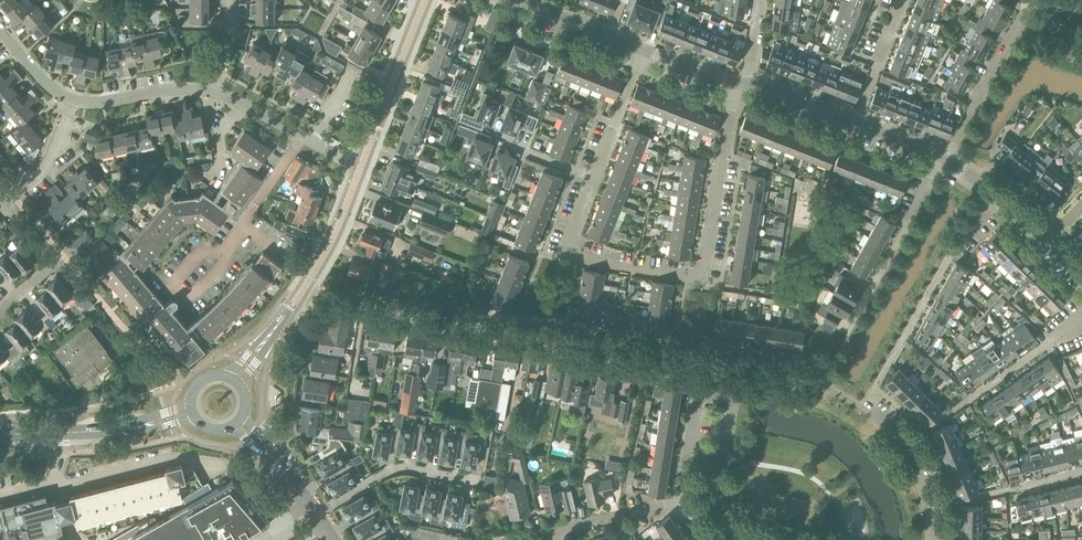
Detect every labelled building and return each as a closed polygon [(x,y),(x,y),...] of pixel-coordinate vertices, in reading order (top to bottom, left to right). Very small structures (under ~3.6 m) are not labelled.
[(2,5),(7,11),(21,0),(0,0),(0,7),(2,5)] [(30,8),(23,0),(21,0),(7,11),(13,17),(11,20),(14,24),(23,17),(22,16),(31,8),(30,8)] [(66,5),(62,0),(57,4),(61,9),(66,5)] [(251,8),(276,8),(276,0),(257,0),(257,3),(251,3),(251,8)] [(390,8),(377,0),(371,0),(365,11),(355,5),(352,12),(366,20),(369,15),(371,17),(372,15),(383,20),(390,8)] [(580,1),(611,13),(616,0),(580,0),(580,1)] [(627,3),(625,8),(631,11),(627,21),(640,26),(648,4),(638,0),(628,0),(627,3)] [(867,8),(849,1),(846,0),(844,0),(840,11),(845,12),(863,19),(867,8)] [(871,0),(850,0),(849,1),(867,8),(871,0)] [(916,2),(940,11),(944,0),(917,0),(916,2)] [(1005,18),(1011,7),(1004,3),(1006,0),(992,0),(987,8),(1005,18)] [(743,16),(745,4),(720,1),(718,12),(743,16)] [(936,22),(940,11),(916,2),(912,13),(936,22)] [(22,16),(23,17),(28,22),(26,24),(29,28),(46,14),(36,3),(30,8),(31,8),(22,16)] [(774,14),(798,18),(800,7),(795,6),(776,3),(774,14)] [(648,4),(640,26),(652,31),(656,20),(662,23),(665,15),(667,10),(661,8),(661,9),(660,9),(648,4)] [(360,33),(357,39),(374,48),(381,35),(367,27),(370,22),(366,20),(352,12),(345,8),(341,5),(337,11),(354,20),(351,26),(356,28),(354,30),(360,33)] [(215,13),(215,8),(191,7),(190,20),(209,20),(209,13),(215,13)] [(497,19),(500,9),(493,7),(490,16),(497,19)] [(960,12),(966,15),(968,10),(962,7),(960,12)] [(276,21),(276,8),(251,8),(251,13),(257,14),(257,21),(276,21)] [(999,29),(1005,18),(987,8),(982,18),(979,17),(977,22),(989,29),(992,25),(999,29)] [(49,11),(46,14),(29,28),(32,32),(34,30),(40,37),(58,21),(49,11)] [(448,13),(443,27),(460,34),(463,27),(470,29),(475,17),(461,11),(459,18),(448,13)] [(836,22),(840,24),(859,31),(863,19),(845,12),(840,11),(836,22)] [(908,24),(931,33),(932,33),(936,22),(912,13),(908,24)] [(772,27),(796,31),(798,18),(774,14),(772,27)] [(665,15),(662,23),(658,33),(669,37),(676,19),(665,15)] [(669,37),(680,42),(687,24),(676,19),(669,37)] [(831,33),(836,35),(854,42),(859,31),(840,24),(836,22),(831,33)] [(989,29),(977,22),(974,28),(976,29),(970,39),(987,49),(993,38),(986,34),(989,29)] [(692,46),(699,28),(687,24),(680,42),(692,46)] [(926,44),(931,33),(908,24),(903,35),(926,44)] [(460,34),(443,27),(438,40),(455,47),(458,40),(464,43),(467,36),(460,34)] [(703,51),(710,33),(699,28),(692,46),(703,51)] [(948,33),(954,36),(957,31),(951,28),(948,33)] [(144,34),(145,37),(151,66),(157,64),(156,60),(155,59),(154,55),(162,54),(159,39),(164,38),(166,37),(167,36),(167,34),(166,32),(164,30),(162,30),(144,34)] [(337,56),(337,55),(342,46),(327,37),(329,33),(326,31),(323,38),(327,50),(337,56)] [(710,33),(703,51),(714,55),(721,37),(710,33)] [(827,44),(850,53),(854,42),(836,35),(831,33),(827,44)] [(899,46),(922,55),(926,44),(903,35),(899,46)] [(64,40),(50,36),(45,55),(54,57),(52,63),(57,64),(64,40)] [(131,40),(132,43),(136,59),(137,59),(144,58),(145,61),(143,62),(144,67),(151,66),(145,37),(131,40)] [(725,59),(732,41),(721,37),(714,55),(725,59)] [(732,41),(725,59),(737,64),(745,41),(734,37),(732,41)] [(374,48),(357,39),(353,46),(347,43),(343,50),(366,62),(368,58),(369,58),(370,56),(369,56),(374,48)] [(981,60),(987,49),(970,39),(964,49),(962,48),(959,53),(972,60),(974,56),(981,60)] [(74,51),(76,43),(64,40),(57,64),(62,66),(63,60),(70,62),(71,62),(74,51)] [(450,61),(455,47),(438,40),(433,54),(450,61)] [(247,71),(252,74),(266,49),(254,42),(245,59),(253,63),(251,66),(249,67),(247,71)] [(775,42),(771,52),(763,49),(761,61),(767,63),(766,65),(778,69),(785,51),(787,47),(775,42)] [(120,46),(119,46),(125,72),(130,71),(128,64),(136,62),(137,62),(137,59),(136,59),(132,43),(120,46)] [(536,73),(543,55),(515,43),(508,62),(536,73)] [(274,63),(281,67),(280,69),(277,70),(275,74),(281,77),(295,52),(283,45),(277,55),(278,55),(274,63)] [(119,46),(106,49),(110,68),(119,66),(120,73),(125,72),(119,46)] [(895,57),(913,64),(918,66),(922,55),(899,46),(895,57)] [(476,47),(473,54),(479,56),(482,49),(476,47)] [(787,47),(785,51),(778,69),(789,74),(798,51),(787,47)] [(266,49),(252,74),(258,77),(260,73),(260,71),(261,68),(269,73),(274,63),(278,55),(277,55),(266,49)] [(87,55),(74,51),(71,62),(70,62),(69,68),(78,71),(76,78),(81,79),(87,55)] [(789,74),(800,78),(807,60),(809,55),(798,51),(789,74)] [(290,72),(293,73),(297,75),(301,68),(302,68),(307,59),(295,52),(281,77),(286,81),(289,76),(288,74),(290,72)] [(969,65),(972,60),(959,53),(956,59),(958,60),(952,70),(970,80),(976,69),(969,65)] [(450,61),(433,54),(427,68),(445,74),(450,61)] [(476,64),(479,56),(473,54),(470,61),(476,64)] [(87,55),(81,79),(86,80),(87,73),(96,75),(100,58),(87,55)] [(569,80),(577,60),(565,56),(557,75),(567,79),(569,80)] [(913,64),(895,57),(890,69),(908,76),(913,64)] [(571,81),(581,84),(588,65),(577,60),(569,80),(567,79),(564,86),(569,87),(571,81)] [(818,64),(807,60),(800,78),(811,83),(818,64)] [(818,64),(811,83),(822,87),(831,64),(820,60),(818,64)] [(344,65),(338,61),(334,68),(340,71),(344,65)] [(842,68),(831,64),(822,87),(833,91),(842,68)] [(592,89),(600,69),(588,65),(581,84),(592,89)] [(11,71),(11,73),(14,76),(19,72),(15,67),(11,71)] [(292,84),(293,85),(299,89),(298,92),(295,92),(293,97),(299,100),(313,74),(302,68),(301,68),(297,75),(292,84)] [(853,73),(842,68),(833,91),(844,96),(851,77),(853,73)] [(612,74),(600,69),(592,89),(602,92),(604,93),(612,74)] [(14,76),(11,73),(6,77),(0,70),(0,88),(14,76)] [(881,77),(893,81),(895,75),(884,70),(881,77)] [(924,74),(930,78),(933,73),(927,70),(924,74)] [(941,85),(954,92),(956,87),(963,91),(970,80),(952,70),(946,81),(944,79),(941,85)] [(550,85),(554,73),(548,71),(543,82),(550,85)] [(19,72),(14,76),(17,80),(19,80),(23,77),(19,72)] [(322,98),(330,84),(313,74),(299,100),(304,103),(307,99),(306,97),(308,94),(315,98),(317,95),(322,98)] [(602,92),(599,99),(604,101),(606,94),(616,98),(624,79),(612,74),(604,93),(602,92)] [(17,80),(14,76),(0,88),(0,106),(17,91),(12,85),(17,80)] [(863,82),(851,77),(844,96),(856,100),(863,82)] [(459,84),(458,85),(467,88),(469,82),(461,79),(459,84)] [(422,80),(417,93),(434,100),(440,87),(422,80)] [(539,102),(546,85),(533,80),(526,97),(539,102)] [(466,89),(452,84),(449,92),(457,95),(452,107),(458,110),(466,89)] [(631,104),(640,108),(643,108),(650,89),(638,84),(631,104)] [(877,87),(870,106),(881,110),(888,92),(877,87)] [(899,96),(901,92),(890,87),(888,92),(881,110),(892,114),(899,96)] [(650,89),(643,108),(640,108),(638,114),(642,116),(645,109),(654,113),(662,94),(650,89)] [(31,96),(28,93),(23,97),(17,91),(0,106),(0,112),(5,118),(11,113),(31,96)] [(36,92),(31,96),(35,100),(37,100),(40,98),(36,92)] [(485,121),(491,123),(500,102),(491,99),(492,96),(483,92),(480,101),(483,102),(480,109),(477,108),(474,116),(463,111),(459,120),(482,129),(485,121)] [(901,92),(899,96),(892,114),(903,119),(912,96),(901,92)] [(417,93),(412,107),(429,114),(434,100),(417,93)] [(654,113),(664,117),(666,118),(674,98),(662,94),(654,113)] [(26,118),(27,119),(35,112),(29,105),(35,100),(31,96),(11,113),(19,123),(26,118)] [(912,96),(903,119),(914,123),(921,105),(923,100),(912,96)] [(674,98),(666,118),(664,117),(661,124),(666,125),(668,119),(678,122),(685,103),(674,98)] [(678,122),(689,127),(697,107),(685,103),(678,122)] [(1027,115),(1033,108),(1027,104),(1022,111),(1027,115)] [(192,105),(186,107),(192,136),(205,133),(202,114),(193,116),(192,112),(194,110),(192,105)] [(569,105),(565,114),(564,117),(584,124),(588,112),(569,105)] [(933,109),(921,105),(914,123),(926,127),(933,109)] [(458,110),(452,107),(450,106),(446,114),(455,117),(458,110)] [(539,117),(510,106),(501,127),(516,133),(519,126),(533,132),(539,117)] [(164,107),(159,108),(164,130),(176,128),(177,128),(175,120),(176,119),(173,109),(165,110),(164,107)] [(183,118),(176,119),(175,120),(177,128),(176,128),(178,139),(192,136),(186,107),(180,108),(181,114),(183,115),(183,118)] [(429,114),(412,107),(406,121),(424,127),(429,114)] [(709,112),(697,107),(689,127),(699,131),(701,132),(709,112)] [(152,133),(164,130),(159,108),(155,109),(155,112),(146,114),(149,125),(151,133),(152,133)] [(944,114),(937,132),(948,136),(955,119),(960,120),(962,115),(946,108),(944,114)] [(944,114),(933,109),(926,127),(937,132),(944,114)] [(564,117),(565,114),(558,112),(556,116),(563,119),(559,128),(579,136),(584,124),(564,117)] [(709,112),(701,132),(699,131),(696,137),(701,139),(703,132),(714,136),(721,117),(709,112)] [(1046,124),(1051,129),(1060,121),(1053,115),(1046,124)] [(740,131),(751,136),(758,118),(753,116),(752,118),(746,116),(740,131)] [(19,123),(11,130),(20,141),(37,126),(34,122),(32,124),(27,119),(26,118),(19,123)] [(764,120),(758,118),(751,136),(762,140),(768,125),(763,123),(764,120)] [(406,121),(401,134),(419,141),(421,134),(428,136),(431,130),(424,127),(406,121)] [(141,124),(136,125),(140,147),(141,151),(155,149),(152,133),(151,133),(149,125),(142,127),(141,124)] [(141,151),(140,147),(136,125),(131,126),(132,129),(124,131),(128,150),(137,148),(138,152),(141,151)] [(762,140),(773,144),(780,129),(768,125),(762,140)] [(37,145),(44,139),(38,132),(40,130),(37,126),(20,141),(29,151),(23,156),(28,162),(35,157),(40,148),(37,145)] [(451,129),(445,127),(442,134),(448,136),(451,129)] [(484,163),(491,143),(489,142),(491,136),(468,127),(462,144),(471,147),(467,157),(484,163)] [(559,128),(556,138),(555,140),(574,148),(579,136),(559,128)] [(249,132),(245,129),(231,148),(257,168),(271,148),(267,145),(266,146),(248,133),(249,132)] [(652,149),(646,146),(649,136),(630,129),(625,141),(645,148),(644,151),(650,153),(652,149)] [(791,133),(780,129),(773,144),(785,149),(791,133)] [(116,152),(128,150),(124,131),(116,132),(115,130),(110,131),(114,152),(116,160),(118,159),(116,152)] [(116,160),(114,152),(110,131),(105,132),(106,134),(97,136),(97,137),(97,138),(101,155),(113,153),(114,160),(116,160)] [(97,138),(97,137),(85,132),(83,139),(95,144),(97,138)] [(785,149),(796,153),(802,138),(791,133),(785,149)] [(997,145),(1007,153),(1002,160),(1012,168),(1025,151),(1029,146),(1033,141),(1030,139),(1026,144),(1025,143),(1021,148),(1016,144),(1017,142),(1006,133),(997,145)] [(419,141),(401,134),(396,148),(413,154),(416,147),(423,149),(425,143),(419,141)] [(445,144),(448,136),(442,134),(439,142),(445,144)] [(555,140),(556,138),(549,135),(547,140),(554,142),(550,153),(570,160),(574,148),(555,140)] [(813,142),(802,138),(796,153),(807,157),(813,142)] [(1061,150),(1075,165),(1080,160),(1081,162),(1081,145),(1081,143),(1077,140),(1068,147),(1066,145),(1064,144),(1060,148),(1061,150)] [(625,141),(620,152),(640,160),(644,151),(645,148),(625,141)] [(807,157),(818,162),(825,144),(819,141),(818,144),(813,142),(807,157)] [(831,146),(825,144),(818,162),(830,166),(836,151),(830,149),(831,146)] [(1029,146),(1025,151),(1012,168),(1022,175),(1027,169),(1033,173),(1042,161),(1044,158),(1029,146)] [(438,162),(441,163),(444,155),(445,155),(446,151),(439,148),(437,153),(441,154),(438,162)] [(490,171),(506,177),(503,185),(509,188),(518,166),(512,163),(514,158),(498,151),(490,171)] [(636,170),(640,160),(620,152),(616,164),(636,172),(635,174),(641,177),(643,172),(636,170)] [(833,168),(845,172),(852,154),(846,152),(845,155),(840,152),(833,168)] [(1032,184),(1042,192),(1058,171),(1048,164),(1053,158),(1047,153),(1044,158),(1042,161),(1033,173),(1038,177),(1032,184)] [(858,156),(852,154),(845,172),(856,177),(862,161),(857,159),(858,156)] [(685,155),(683,166),(683,168),(704,171),(706,159),(685,155)] [(296,157),(293,162),(284,175),(296,183),(301,174),(305,176),(308,172),(311,166),(296,157)] [(258,183),(262,177),(240,161),(221,188),(230,195),(221,207),(204,194),(199,200),(196,198),(179,200),(177,203),(171,198),(125,253),(143,268),(153,257),(152,256),(166,239),(167,240),(173,233),(172,232),(184,219),(197,217),(211,227),(210,229),(214,232),(228,213),(231,215),(240,202),(243,204),(247,198),(248,199),(259,184),(258,183)] [(409,168),(393,161),(391,165),(389,165),(386,174),(415,186),(420,174),(409,169),(409,168)] [(441,165),(427,161),(425,166),(438,171),(441,165)] [(856,177),(867,181),(873,166),(862,161),(856,177)] [(427,176),(430,169),(418,164),(415,171),(427,176)] [(616,164),(611,176),(631,184),(635,174),(636,172),(616,164)] [(683,168),(683,166),(676,165),(675,169),(682,170),(681,180),(702,184),(704,171),(683,168)] [(884,170),(873,166),(867,181),(878,186),(884,170)] [(74,173),(89,190),(99,181),(87,167),(80,172),(78,170),(74,173)] [(551,173),(544,170),(543,170),(538,182),(558,190),(563,178),(558,176),(551,173)] [(878,186),(889,190),(897,171),(893,170),(892,173),(884,170),(878,186)] [(902,174),(897,171),(889,190),(901,195),(907,179),(901,177),(902,174)] [(1068,179),(1058,171),(1042,192),(1052,199),(1058,192),(1063,197),(1072,185),(1067,181),(1068,179)] [(79,199),(89,190),(74,173),(70,176),(72,179),(65,184),(71,191),(72,190),(79,199)] [(383,188),(397,193),(399,194),(400,193),(411,197),(415,186),(386,174),(383,183),(384,183),(383,188)] [(747,180),(745,180),(744,186),(763,189),(765,177),(748,174),(747,180)] [(611,176),(607,188),(626,195),(631,184),(611,176)] [(681,180),(679,191),(679,193),(700,196),(702,184),(681,180)] [(553,202),(558,190),(538,182),(534,194),(553,202)] [(84,205),(79,199),(72,190),(71,191),(65,196),(63,194),(63,192),(55,183),(50,187),(73,214),(84,205)] [(302,195),(300,203),(317,209),(322,197),(317,195),(319,190),(304,184),(302,189),(297,188),(295,193),(302,195)] [(838,189),(839,189),(837,193),(843,196),(847,186),(840,184),(838,189)] [(744,198),(761,201),(763,189),(744,186),(743,192),(745,192),(744,198)] [(73,214),(50,187),(45,191),(54,201),(48,206),(51,209),(45,214),(57,228),(73,214)] [(623,205),(626,195),(607,188),(602,199),(622,207),(621,209),(628,212),(629,207),(623,205)] [(679,193),(679,191),(672,189),(671,194),(678,195),(677,205),(698,209),(700,196),(679,193)] [(783,204),(788,205),(789,198),(790,193),(785,192),(784,192),(784,197),(777,196),(776,202),(783,204)] [(273,193),(269,198),(279,202),(282,196),(273,193)] [(534,194),(529,205),(549,213),(553,202),(534,194)] [(435,215),(438,206),(414,197),(411,205),(424,210),(435,215)] [(744,198),(743,210),(759,212),(761,201),(744,198)] [(492,199),(486,214),(497,218),(503,203),(492,199)] [(602,199),(598,211),(617,219),(621,209),(622,207),(602,199)] [(390,207),(375,201),(369,218),(394,227),(401,209),(390,205),(390,207)] [(302,218),(313,222),(317,209),(300,203),(297,210),(290,207),(286,218),(300,223),(302,218)] [(109,204),(105,208),(109,213),(114,209),(109,204)] [(787,212),(788,205),(783,204),(783,205),(778,204),(777,210),(782,211),(782,212),(787,212)] [(544,225),(549,213),(529,205),(524,217),(544,225)] [(677,205),(675,215),(675,218),(696,221),(698,209),(677,205)] [(857,207),(853,213),(857,216),(861,209),(857,207)] [(104,217),(109,213),(105,208),(99,212),(104,217)] [(424,210),(419,223),(446,234),(451,221),(435,215),(424,210)] [(759,212),(743,210),(741,222),(757,224),(759,212)] [(614,228),(617,219),(598,211),(593,223),(613,230),(612,233),(618,235),(620,231),(614,228)] [(675,218),(675,215),(668,214),(667,219),(675,220),(673,230),(694,233),(696,221),(675,218)] [(881,214),(875,226),(892,235),(895,230),(893,228),(896,223),(881,214)] [(540,237),(544,225),(524,217),(520,229),(540,237)] [(308,231),(276,219),(273,226),(302,245),(308,231)] [(485,221),(481,231),(491,235),(494,225),(485,221)] [(757,224),(741,222),(739,233),(755,236),(757,224)] [(608,243),(612,233),(613,230),(593,223),(588,235),(608,243)] [(889,240),(892,235),(875,226),(869,236),(884,244),(887,239),(889,240)] [(778,235),(779,228),(772,227),(771,234),(778,235)] [(104,237),(112,244),(120,236),(112,229),(104,237)] [(375,255),(380,243),(388,246),(390,239),(365,229),(362,235),(361,235),(359,240),(360,240),(360,242),(368,245),(366,252),(375,255)] [(523,244),(530,247),(535,249),(540,237),(520,229),(515,241),(517,242),(523,244)] [(673,230),(671,240),(671,243),(692,246),(694,233),(673,230)] [(479,231),(476,239),(487,243),(490,236),(479,231)] [(983,246),(992,254),(1006,240),(997,231),(983,246)] [(77,252),(93,239),(88,232),(71,246),(77,252)] [(739,233),(737,245),(753,248),(755,236),(739,233)] [(869,236),(863,246),(878,255),(884,244),(869,236)] [(671,243),(671,240),(664,239),(663,244),(671,245),(669,256),(690,259),(692,246),(671,243)] [(992,254),(1001,263),(1014,249),(1006,240),(992,254)] [(408,252),(431,262),(435,252),(412,242),(408,252)] [(21,245),(9,255),(22,270),(21,271),(23,273),(35,263),(21,245)] [(753,248),(737,245),(735,257),(752,260),(753,248)] [(875,259),(878,255),(863,246),(857,257),(874,266),(877,261),(875,259)] [(1001,263),(1009,271),(1023,257),(1014,249),(1001,263)] [(222,299),(215,305),(210,310),(197,321),(213,339),(220,333),(219,332),(225,327),(231,321),(232,322),(238,316),(244,310),(243,309),(247,305),(254,298),(255,299),(261,292),(267,285),(266,285),(271,278),(276,272),(277,273),(282,265),(263,251),(243,276),(233,288),(222,299)] [(21,271),(22,270),(9,255),(7,253),(0,259),(0,269),(10,280),(21,271)] [(505,267),(525,275),(529,263),(510,255),(505,267)] [(163,306),(162,305),(122,257),(103,272),(109,278),(110,277),(121,290),(119,291),(145,322),(150,317),(154,322),(151,324),(157,331),(158,330),(168,342),(167,343),(173,350),(175,348),(189,364),(206,351),(197,339),(200,337),(194,329),(190,333),(171,310),(176,305),(177,304),(178,303),(178,302),(178,301),(178,300),(178,299),(177,298),(176,298),(175,297),(174,297),(173,298),(172,298),(171,299),(163,306)] [(731,263),(731,268),(750,271),(752,260),(735,257),(734,263),(731,263)] [(874,266),(857,257),(851,267),(866,275),(869,270),(871,271),(874,266)] [(1009,271),(1018,279),(1031,265),(1023,257),(1009,271)] [(372,266),(353,259),(348,272),(371,281),(374,274),(387,279),(392,266),(386,263),(386,262),(374,258),(372,266)] [(842,265),(828,258),(823,267),(837,275),(842,265)] [(976,263),(971,258),(967,262),(972,266),(976,263)] [(956,262),(950,274),(967,283),(973,272),(956,262)] [(460,265),(457,272),(464,275),(467,268),(460,265)] [(1018,279),(1026,288),(1040,273),(1031,265),(1018,279)] [(520,286),(525,275),(505,267),(500,279),(520,286)] [(750,271),(731,268),(730,274),(732,275),(731,281),(748,284),(750,271)] [(603,286),(603,289),(610,290),(611,285),(604,284),(605,274),(584,270),(582,283),(603,286)] [(989,274),(984,270),(981,274),(986,278),(989,274)] [(1026,288),(1035,296),(1048,282),(1040,273),(1026,288)] [(950,274),(944,284),(961,293),(967,283),(950,274)] [(994,278),(989,274),(986,278),(990,282),(994,278)] [(838,286),(835,292),(853,303),(854,300),(856,301),(860,293),(859,292),(861,289),(848,283),(850,280),(841,275),(836,284),(838,286)] [(83,305),(86,309),(93,304),(79,286),(70,293),(57,277),(45,287),(47,290),(47,289),(61,305),(72,295),(81,307),(83,305)] [(520,286),(500,279),(496,290),(515,298),(520,286)] [(385,288),(394,291),(396,284),(388,281),(385,288)] [(653,281),(652,292),(651,294),(672,297),(674,285),(653,281)] [(1035,296),(1043,304),(1057,290),(1048,282),(1035,296)] [(582,283),(580,295),(601,299),(603,289),(603,286),(582,283)] [(956,304),(961,293),(944,284),(938,294),(956,304)] [(1007,290),(1002,286),(999,289),(1004,294),(1007,290)] [(42,317),(51,327),(52,329),(57,325),(51,317),(62,307),(61,305),(47,289),(47,290),(35,299),(47,313),(42,317)] [(511,310),(513,305),(515,298),(496,290),(491,302),(511,310)] [(644,295),(651,296),(649,306),(670,310),(672,297),(651,294),(652,292),(645,290),(644,295)] [(1066,299),(1057,290),(1043,304),(1052,313),(1066,299)] [(851,306),(853,303),(835,292),(827,305),(823,303),(818,312),(827,316),(825,319),(836,325),(840,318),(837,317),(839,313),(845,316),(847,314),(848,314),(853,306),(851,306)] [(938,294),(932,305),(950,314),(954,317),(960,306),(956,304),(938,294)] [(601,299),(580,295),(578,308),(599,311),(599,313),(606,315),(607,310),(600,309),(601,299)] [(987,301),(991,305),(995,300),(992,296),(987,301)] [(1020,301),(1017,305),(1021,310),(1025,306),(1020,301)] [(1002,305),(998,302),(993,307),(997,310),(1002,305)] [(950,314),(932,305),(926,315),(944,324),(950,314)] [(649,306),(648,316),(648,319),(668,322),(670,310),(649,306)] [(1030,310),(1025,306),(1021,310),(1027,314),(1030,310)] [(597,324),(599,313),(599,311),(578,308),(576,321),(597,324)] [(15,320),(17,322),(30,337),(42,327),(45,332),(51,327),(42,317),(37,322),(27,310),(15,320)] [(973,318),(977,321),(981,317),(977,313),(973,318)] [(318,348),(325,349),(339,351),(339,352),(343,352),(348,318),(332,315),(331,324),(329,332),(321,331),(318,348)] [(648,319),(648,316),(641,315),(640,320),(647,321),(645,332),(666,335),(668,322),(648,319)] [(938,335),(944,324),(926,315),(921,325),(938,335)] [(1022,324),(1015,330),(1026,346),(1036,339),(1026,324),(1030,321),(1023,315),(1018,319),(1022,324)] [(1043,322),(1038,317),(1035,321),(1040,326),(1043,322)] [(725,338),(730,339),(734,320),(721,318),(719,334),(725,335),(725,338)] [(973,318),(968,323),(972,327),(977,321),(973,318)] [(983,319),(979,323),(983,326),(983,327),(987,322),(983,319)] [(745,322),(734,320),(730,339),(736,340),(737,337),(743,338),(745,322)] [(15,344),(10,348),(18,358),(23,363),(24,365),(26,363),(25,362),(27,360),(22,355),(30,349),(26,345),(32,339),(30,337),(17,322),(5,332),(15,344)] [(743,338),(755,340),(757,323),(745,322),(743,338)] [(90,376),(113,359),(106,350),(107,349),(87,323),(55,348),(74,374),(71,376),(76,384),(89,374),(90,376)] [(755,340),(766,342),(769,325),(757,323),(755,340)] [(983,326),(979,323),(974,329),(978,332),(983,327),(983,326)] [(766,342),(778,344),(781,327),(769,325),(766,342)] [(932,345),(938,335),(921,325),(914,336),(922,340),(921,342),(919,345),(929,354),(935,347),(932,345)] [(378,354),(382,328),(369,326),(365,350),(372,351),(372,353),(371,353),(369,365),(376,366),(378,354)] [(784,348),(789,349),(792,329),(781,327),(778,344),(784,345),(784,348)] [(393,352),(396,330),(382,328),(378,354),(384,355),(385,355),(386,351),(393,352)] [(792,329),(789,349),(795,350),(796,346),(802,347),(805,331),(792,329)] [(1017,353),(1026,346),(1015,330),(1005,337),(1017,353)] [(407,372),(402,404),(415,406),(420,374),(418,374),(420,363),(422,353),(425,335),(408,332),(404,356),(413,357),(412,361),(408,372),(407,372)] [(425,335),(422,353),(436,355),(439,337),(425,335)] [(129,336),(121,342),(127,349),(134,343),(129,336)] [(954,340),(958,344),(962,340),(958,336),(954,340)] [(965,336),(962,340),(964,341),(967,345),(971,341),(965,336)] [(1005,337),(995,344),(1007,360),(1017,353),(1005,337)] [(463,355),(465,341),(452,339),(450,353),(448,360),(456,361),(454,371),(460,372),(461,362),(463,355)] [(992,339),(982,346),(997,367),(1007,360),(995,344),(992,339)] [(962,340),(958,344),(964,349),(967,345),(964,341),(962,340)] [(459,374),(471,376),(473,377),(475,363),(476,357),(479,344),(465,341),(463,355),(461,362),(460,372),(459,374)] [(972,352),(976,357),(987,374),(997,367),(982,346),(982,345),(972,352)] [(18,358),(10,348),(5,352),(0,346),(0,364),(9,357),(17,367),(23,363),(18,358)] [(496,347),(493,369),(482,368),(480,378),(475,404),(497,408),(502,383),(503,377),(504,372),(505,372),(506,365),(508,348),(496,347)] [(508,348),(506,365),(505,372),(504,372),(503,377),(515,378),(516,367),(519,350),(508,348)] [(537,349),(524,348),(522,369),(535,370),(537,349)] [(339,352),(339,351),(325,349),(324,356),(313,355),(310,371),(317,372),(330,374),(335,375),(338,358),(339,352)] [(440,364),(437,377),(435,388),(443,389),(449,353),(442,352),(440,364)] [(383,367),(384,355),(378,354),(376,366),(383,367)] [(944,358),(941,355),(936,360),(940,363),(944,358)] [(932,361),(927,357),(924,360),(929,365),(932,361)] [(976,357),(966,364),(978,380),(987,374),(976,357)] [(1060,373),(1049,357),(1039,364),(1054,385),(1064,377),(1061,373),(1060,373)] [(1061,366),(1063,371),(1069,369),(1066,364),(1063,358),(1058,360),(1061,366)] [(950,364),(947,360),(942,365),(946,369),(950,364)] [(435,388),(437,377),(440,364),(432,362),(430,375),(429,375),(427,387),(435,388)] [(420,363),(418,374),(420,374),(424,375),(425,375),(427,364),(420,363)] [(978,380),(966,364),(956,372),(967,388),(978,380)] [(1029,371),(1041,387),(1044,392),(1054,385),(1039,364),(1029,371)] [(565,372),(566,372),(567,370),(551,367),(548,382),(535,380),(530,402),(542,404),(545,391),(560,394),(561,394),(565,372)] [(894,391),(908,376),(899,368),(885,382),(894,391)] [(937,372),(942,376),(945,372),(940,368),(937,372)] [(1020,378),(1031,394),(1041,387),(1029,371),(1020,378)] [(330,374),(317,372),(316,380),(305,378),(302,395),(327,398),(329,382),(330,374)] [(565,372),(561,394),(560,394),(560,396),(575,399),(574,402),(586,404),(590,385),(580,383),(581,375),(566,372),(565,372)] [(471,376),(466,405),(475,407),(475,404),(480,378),(473,377),(471,376)] [(610,414),(618,416),(616,424),(625,425),(626,417),(625,417),(628,406),(621,404),(621,403),(612,402),(612,399),(613,399),(615,390),(613,390),(615,379),(600,376),(596,395),(604,397),(603,406),(611,408),(610,414)] [(917,385),(908,376),(894,391),(902,399),(917,385)] [(1010,384),(1022,401),(1031,394),(1020,378),(1010,384)] [(653,395),(663,397),(680,400),(681,394),(684,394),(686,382),(677,381),(676,386),(665,385),(655,384),(653,395)] [(510,384),(502,383),(497,408),(496,418),(504,419),(510,384)] [(1012,408),(1022,401),(1010,384),(1000,391),(1012,408)] [(925,393),(917,385),(902,399),(911,407),(925,393)] [(1000,391),(990,398),(1002,415),(1005,418),(1014,411),(1012,408),(1000,391)] [(934,401),(925,393),(911,407),(920,416),(934,401)] [(342,420),(351,421),(355,399),(346,397),(342,420)] [(678,411),(680,400),(663,397),(661,409),(678,411)] [(992,422),(1002,415),(990,398),(980,406),(992,422)] [(362,400),(355,399),(351,421),(359,422),(362,400)] [(362,400),(359,422),(367,423),(370,402),(362,400)] [(929,425),(943,410),(934,401),(920,416),(929,425)] [(415,406),(402,404),(401,411),(414,413),(415,406)] [(300,406),(297,428),(319,431),(323,409),(300,406)] [(661,409),(659,420),(676,423),(678,411),(661,409)] [(1041,414),(1038,410),(1032,413),(1035,417),(1037,422),(1044,419),(1041,414)] [(1023,431),(1027,428),(1032,426),(1033,424),(1031,419),(1020,424),(1023,431)] [(1050,419),(1045,421),(1046,423),(1047,426),(1048,426),(1049,428),(1054,425),(1050,419)] [(675,430),(676,423),(659,420),(658,432),(677,435),(678,430),(675,430)] [(399,452),(399,454),(400,454),(401,455),(402,455),(403,455),(405,455),(406,455),(407,455),(408,454),(411,454),(413,444),(420,445),(423,432),(425,424),(416,423),(413,422),(411,429),(401,427),(397,448),(396,451),(399,452)] [(937,442),(956,435),(951,423),(933,431),(937,442)] [(1018,433),(1023,431),(1020,424),(1009,429),(1012,436),(1018,433)] [(376,455),(376,457),(377,457),(379,458),(380,459),(381,459),(382,458),(384,458),(385,457),(387,457),(389,447),(397,448),(401,427),(390,425),(388,433),(377,431),(377,433),(376,433),(374,435),(374,437),(375,438),(376,439),(373,454),(376,455)] [(433,434),(423,432),(420,445),(418,455),(421,456),(421,458),(422,459),(427,460),(428,459),(430,458),(432,458),(434,448),(442,449),(445,436),(446,429),(437,427),(435,426),(433,434)] [(340,438),(339,438),(361,441),(362,431),(330,427),(329,436),(340,438)] [(504,451),(512,453),(516,432),(508,430),(504,451)] [(522,442),(530,446),(536,434),(527,430),(522,442)] [(442,449),(440,460),(442,460),(443,462),(444,463),(448,464),(450,463),(451,462),(454,462),(456,452),(463,453),(464,453),(466,440),(467,440),(468,433),(459,431),(456,431),(455,438),(445,436),(442,449)] [(464,453),(463,453),(461,464),(464,464),(465,466),(465,467),(466,467),(467,467),(469,468),(470,468),(471,468),(472,467),(473,466),(476,466),(480,443),(484,444),(485,436),(481,435),(478,435),(478,434),(468,432),(468,433),(467,440),(466,440),(464,453)] [(658,432),(656,444),(673,447),(673,441),(677,441),(677,435),(658,432)] [(956,435),(937,442),(942,453),(960,446),(956,435)] [(334,470),(345,463),(340,454),(346,450),(345,448),(345,447),(341,441),(339,441),(339,438),(340,438),(329,436),(327,444),(328,445),(328,447),(322,450),(326,457),(317,463),(318,465),(318,467),(318,468),(318,469),(318,470),(319,471),(320,472),(321,473),(323,473),(324,475),(334,470)] [(1062,439),(1069,464),(1080,461),(1074,437),(1074,436),(1062,439)] [(1050,439),(1052,447),(1057,467),(1069,464),(1062,439),(1056,440),(1056,438),(1050,439)] [(656,444),(654,456),(671,458),(673,447),(656,444)] [(1028,448),(1029,453),(1034,472),(1045,470),(1040,450),(1039,445),(1028,448)] [(960,446),(942,453),(946,464),(965,457),(960,446)] [(1040,450),(1045,470),(1057,467),(1052,447),(1040,450)] [(513,452),(511,460),(517,461),(520,471),(527,469),(523,454),(513,452)] [(1018,456),(1022,475),(1034,472),(1029,453),(1018,456)] [(654,456),(652,468),(669,470),(671,458),(654,456)] [(1010,478),(1022,475),(1018,456),(1005,459),(1010,478)] [(970,468),(965,457),(946,464),(951,475),(970,468)] [(334,470),(338,476),(328,482),(330,484),(329,486),(329,487),(331,491),(332,492),(334,492),(336,495),(357,482),(351,473),(357,469),(356,467),(352,459),(345,463),(334,470)] [(167,471),(153,474),(161,503),(182,497),(185,503),(212,488),(208,482),(204,485),(194,467),(184,470),(182,464),(166,468),(167,471)] [(668,477),(669,470),(652,468),(650,479),(670,483),(671,477),(668,477)] [(974,479),(970,468),(951,475),(956,486),(974,479)] [(153,474),(126,482),(133,510),(161,503),(153,474)] [(485,474),(482,487),(495,489),(497,477),(485,474)] [(600,477),(584,481),(590,505),(605,502),(604,496),(614,493),(611,479),(600,481),(600,477)] [(509,478),(506,491),(511,492),(509,494),(510,497),(507,498),(512,518),(530,514),(522,482),(509,478)] [(143,530),(131,537),(133,539),(240,539),(270,523),(233,479),(143,530)] [(567,479),(560,481),(560,479),(540,484),(546,508),(546,511),(546,512),(565,507),(565,511),(577,509),(572,487),(569,487),(567,479)] [(650,479),(648,492),(665,495),(666,488),(669,488),(670,483),(650,479)] [(960,498),(979,491),(974,479),(956,486),(960,498)] [(133,510),(126,482),(98,489),(106,517),(133,510)] [(423,512),(422,511),(425,498),(417,497),(419,486),(417,486),(416,484),(415,483),(414,483),(413,482),(412,482),(411,482),(410,482),(409,483),(408,484),(405,483),(402,499),(400,499),(399,500),(399,502),(399,504),(401,505),(400,507),(411,509),(410,516),(413,517),(421,519),(423,512)] [(1062,488),(1067,507),(1079,504),(1074,485),(1062,488)] [(447,502),(446,502),(439,501),(441,490),(438,490),(438,488),(437,487),(436,487),(435,486),(434,486),(433,486),(432,486),(431,487),(429,488),(427,487),(425,498),(422,511),(423,512),(433,513),(432,521),(434,521),(443,523),(445,516),(444,516),(447,502)] [(1062,488),(1051,491),(1056,510),(1067,507),(1062,488)] [(71,496),(72,499),(76,515),(79,525),(106,517),(98,489),(71,496)] [(453,490),(452,491),(451,492),(448,492),(446,502),(447,502),(444,516),(445,516),(455,518),(453,525),(456,525),(465,527),(469,506),(461,505),(463,494),(460,494),(459,492),(459,491),(458,491),(457,490),(456,490),(454,490),(453,490)] [(1056,510),(1051,491),(1039,494),(1044,512),(1044,513),(1056,510)] [(489,502),(493,496),(488,492),(483,498),(482,507),(487,508),(489,502)] [(31,538),(32,539),(42,539),(56,532),(56,533),(63,529),(61,520),(76,515),(72,499),(57,503),(56,500),(48,502),(46,494),(0,506),(0,539),(25,539),(31,538)] [(346,516),(347,517),(349,517),(350,519),(359,514),(363,520),(363,521),(375,514),(382,510),(377,503),(375,500),(369,504),(364,494),(343,507),(344,509),(343,511),(343,512),(343,513),(344,514),(344,515),(345,516),(346,516)] [(1044,512),(1039,494),(1028,496),(1033,516),(1044,513),(1044,512)] [(1015,500),(1016,504),(1011,505),(1012,517),(1019,515),(1020,519),(1033,516),(1028,496),(1015,500)] [(962,506),(962,518),(982,518),(982,506),(962,506)] [(374,539),(386,533),(393,530),(388,522),(387,519),(380,523),(375,514),(363,521),(363,520),(354,526),(355,528),(354,530),(354,531),(355,532),(355,533),(356,534),(356,535),(357,535),(358,536),(360,536),(361,538),(370,533),(374,539)] [(670,515),(656,525),(664,535),(680,523),(676,518),(674,520),(670,515)] [(981,530),(982,518),(962,518),(961,530),(981,530)] [(684,534),(681,529),(683,528),(680,523),(664,535),(668,539),(677,539),(684,534)] [(131,537),(143,530),(139,524),(110,539),(126,539),(131,537)] [(416,538),(419,526),(414,525),(411,537),(416,538)] [(425,528),(419,526),(416,538),(422,539),(425,528)] [(430,529),(425,528),(422,539),(424,539),(428,539),(430,529)] [(430,529),(428,539),(434,539),(436,530),(430,529)] [(981,530),(961,530),(961,539),(981,539),(981,530)]
